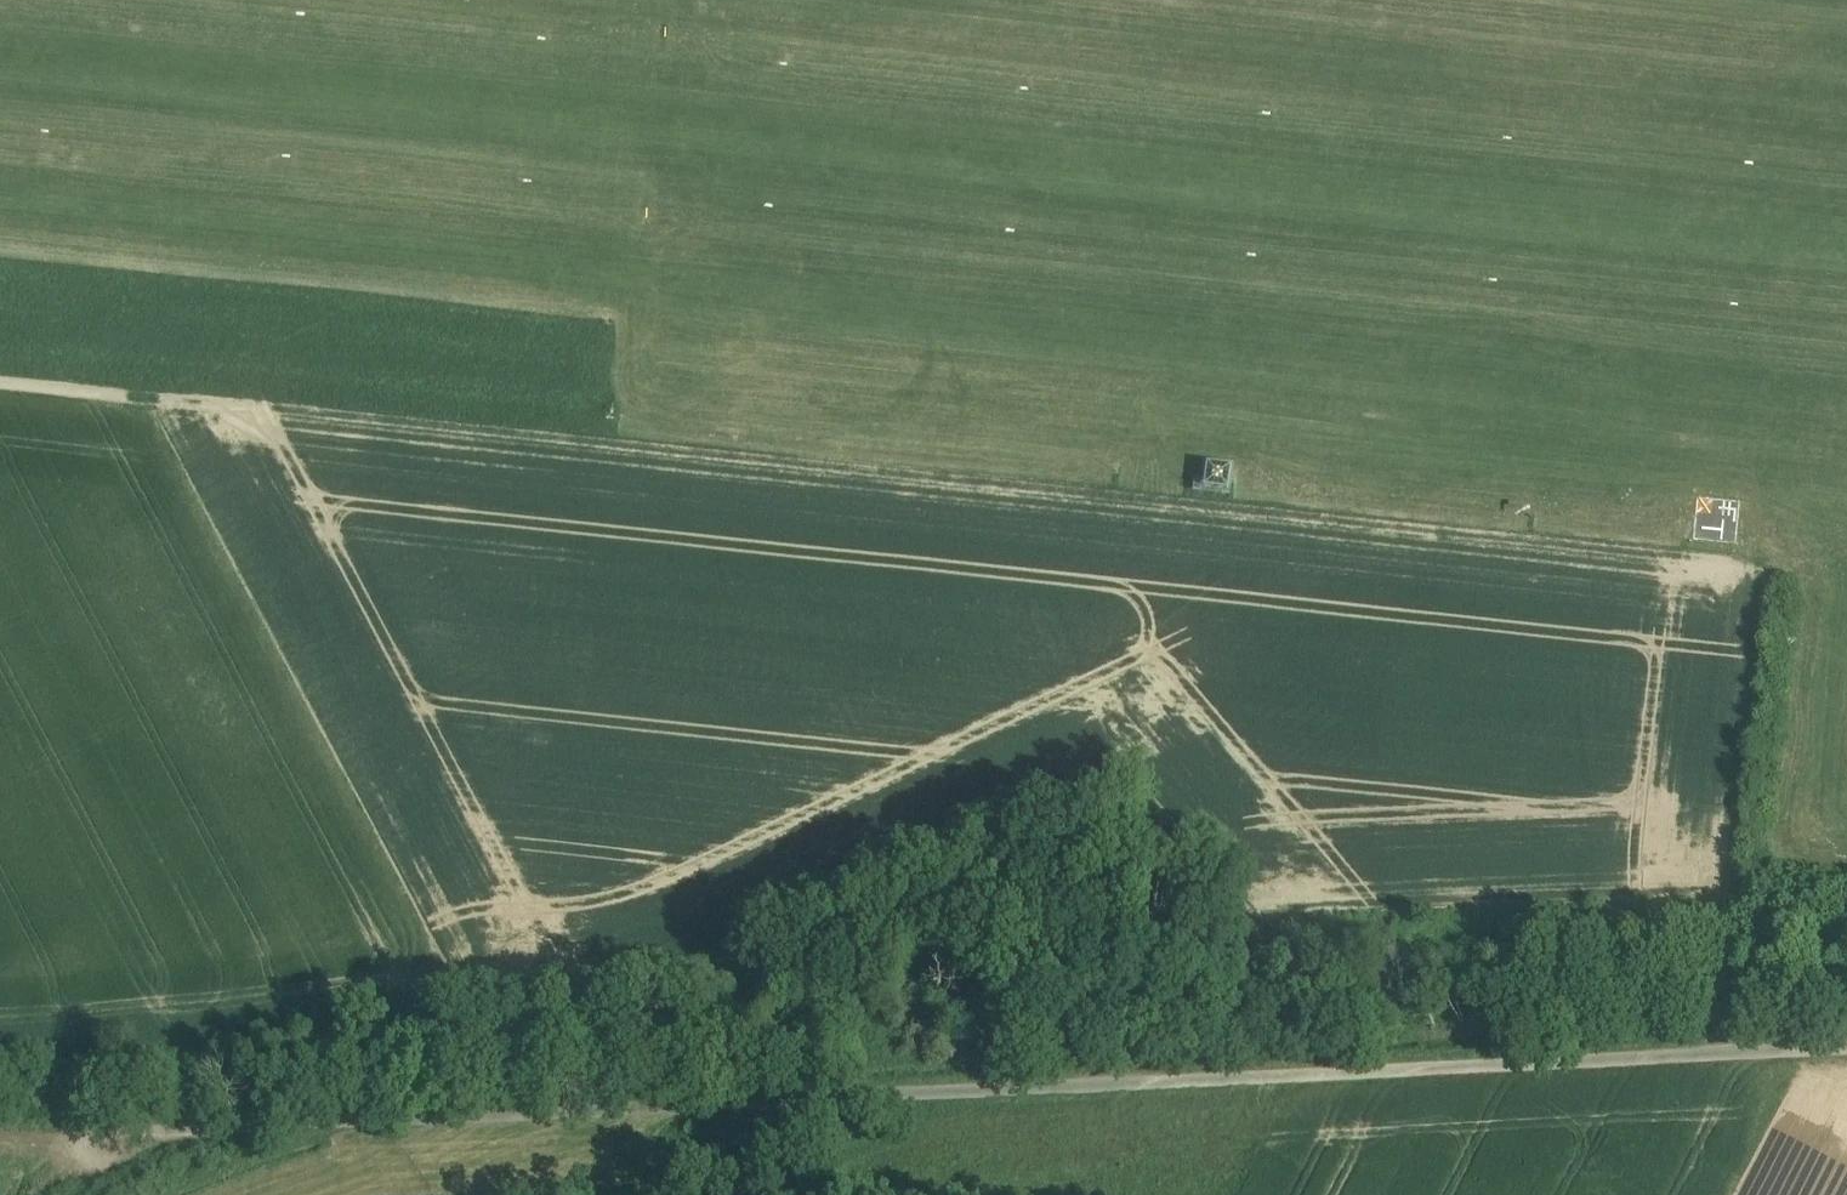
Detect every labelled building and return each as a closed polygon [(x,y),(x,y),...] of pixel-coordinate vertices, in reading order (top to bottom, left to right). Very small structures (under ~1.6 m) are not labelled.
[(1237,469),(1209,466),(1206,494),(1234,497),(1237,469)]
